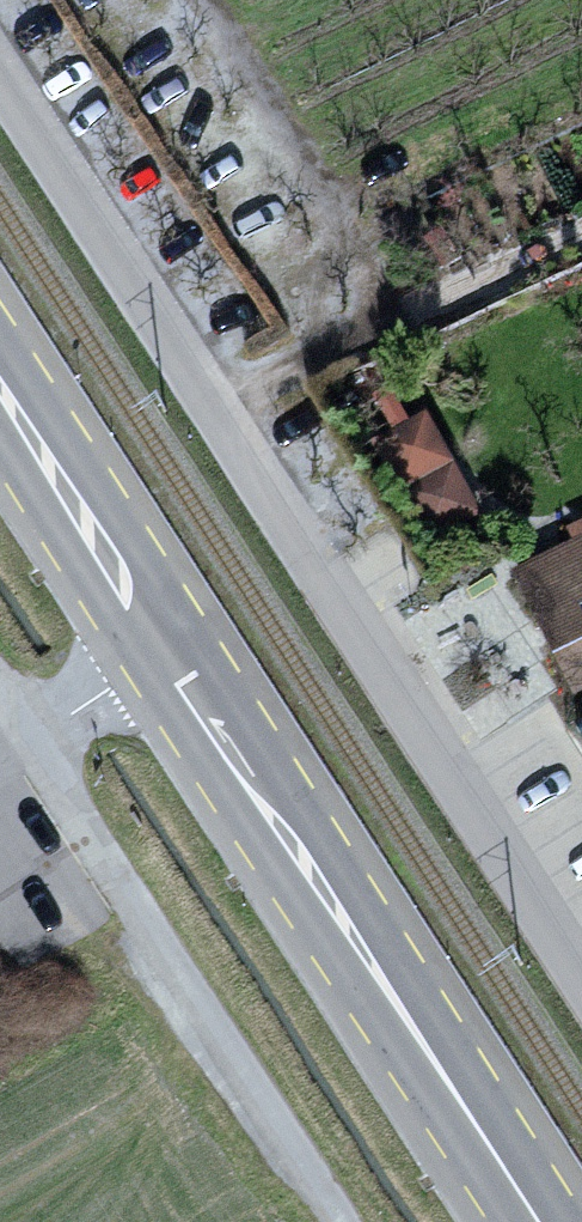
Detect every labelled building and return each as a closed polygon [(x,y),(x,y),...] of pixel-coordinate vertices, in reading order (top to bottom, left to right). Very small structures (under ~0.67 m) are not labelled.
[(432,397),(395,414),(443,519),(480,502),(432,397)] [(581,739),(581,547),(497,598),(581,739)]
